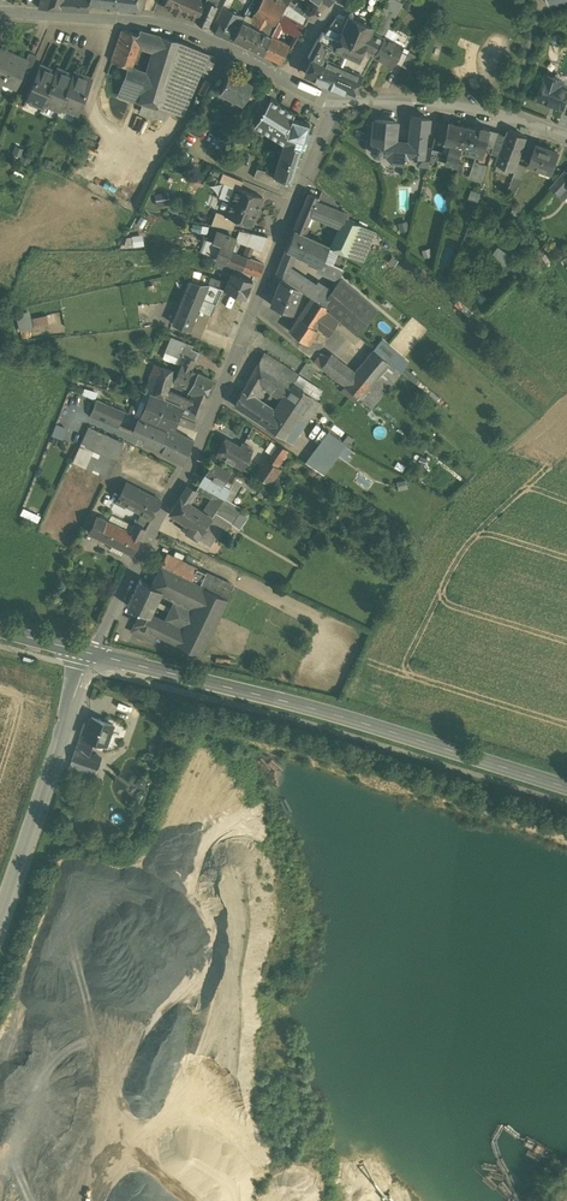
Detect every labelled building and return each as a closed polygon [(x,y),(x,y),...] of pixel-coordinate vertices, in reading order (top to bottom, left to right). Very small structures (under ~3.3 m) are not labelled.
[(39,8),(59,9),(62,0),(41,0),(39,8)] [(59,9),(71,9),(72,0),(62,0),(59,9)] [(71,9),(88,10),(89,3),(90,0),(72,0),(71,9)] [(119,7),(128,8),(130,0),(120,0),(119,7)] [(128,8),(139,10),(142,1),(143,2),(144,0),(130,0),(128,8)] [(164,5),(173,10),(172,12),(178,15),(179,12),(196,19),(205,0),(166,0),(164,5)] [(208,0),(205,0),(196,21),(206,25),(216,3),(208,0)] [(249,21),(260,26),(265,18),(274,0),(261,0),(249,21)] [(265,18),(275,23),(286,3),(281,0),(274,0),(265,18)] [(316,48),(311,58),(305,73),(315,77),(315,78),(343,91),(344,88),(353,91),(373,55),(383,37),(403,3),(400,1),(398,0),(387,0),(381,10),(385,12),(374,34),(370,32),(373,26),(348,16),(345,21),(332,52),(337,54),(336,56),(326,52),(316,48)] [(306,9),(297,2),(293,7),(303,14),(306,9)] [(293,7),(287,4),(282,13),(303,25),(307,18),(303,14),(293,7)] [(244,16),(226,7),(213,32),(232,40),(233,37),(242,20),(244,16)] [(303,25),(282,13),(270,35),(271,35),(276,38),(283,26),(298,34),(303,25)] [(336,17),(324,32),(332,36),(326,52),(336,56),(337,54),(332,52),(345,21),(336,17)] [(270,35),(242,20),(233,37),(262,52),(271,35),(270,35)] [(138,35),(122,29),(111,60),(129,66),(136,44),(139,36),(139,35),(138,35)] [(151,33),(140,30),(138,35),(139,35),(139,36),(136,44),(147,47),(151,33)] [(324,32),(322,31),(318,38),(308,56),(311,58),(316,48),(326,52),(332,36),(324,32)] [(181,41),(151,33),(147,47),(156,50),(155,52),(175,58),(181,41)] [(276,38),(271,35),(262,52),(280,61),(289,44),(276,38)] [(403,47),(384,36),(374,55),(384,61),(382,63),(392,68),(395,62),(401,50),(403,47)] [(208,53),(181,41),(175,58),(160,108),(182,115),(201,69),(208,53)] [(1,49),(0,51),(0,84),(3,77),(17,83),(23,68),(27,59),(26,59),(1,49)] [(407,54),(401,50),(395,62),(402,65),(407,54)] [(407,54),(402,65),(408,69),(416,54),(409,51),(407,54)] [(37,56),(29,52),(26,59),(27,59),(23,68),(30,71),(37,56)] [(175,58),(155,52),(148,76),(127,68),(118,95),(139,102),(142,103),(160,108),(175,58)] [(216,58),(208,53),(201,69),(209,73),(216,58)] [(56,72),(40,65),(26,98),(42,105),(44,102),(56,72)] [(73,75),(58,68),(56,72),(44,102),(60,108),(61,105),(73,75)] [(73,75),(61,105),(77,112),(91,79),(75,72),(73,75)] [(252,83),(230,72),(220,91),(220,92),(242,103),(251,85),(252,83)] [(546,75),(538,100),(563,108),(564,103),(566,95),(566,87),(561,85),(562,80),(546,75)] [(261,90),(251,85),(242,103),(250,108),(257,96),(261,90)] [(220,91),(212,86),(203,101),(210,106),(220,92),(220,91)] [(268,102),(257,96),(250,108),(246,114),(256,121),(268,102)] [(274,173),(273,177),(282,180),(291,182),(301,149),(304,150),(312,132),(307,131),(309,123),(292,118),(294,114),(294,113),(270,98),(268,102),(256,121),(285,139),(274,173)] [(160,108),(142,103),(140,112),(157,117),(160,108)] [(429,118),(411,117),(409,142),(407,154),(408,154),(419,155),(420,155),(420,148),(424,148),(424,143),(425,143),(426,130),(428,130),(429,118)] [(405,141),(399,140),(398,141),(394,140),(396,121),(375,119),(372,142),(374,144),(372,146),(371,151),(374,154),(379,155),(382,153),(388,153),(388,155),(391,159),(404,160),(407,157),(408,154),(407,154),(409,142),(405,142),(405,141)] [(468,126),(448,122),(446,127),(443,126),(439,142),(451,145),(450,153),(447,163),(458,165),(463,145),(468,126)] [(483,127),(482,130),(468,126),(463,145),(471,148),(470,152),(480,155),(481,156),(484,145),(486,146),(486,145),(489,138),(488,138),(490,129),(483,127)] [(527,137),(509,131),(500,156),(500,157),(498,163),(515,169),(527,137)] [(493,147),(486,145),(486,146),(484,145),(481,156),(480,155),(478,162),(487,165),(493,147)] [(558,153),(537,145),(530,164),(551,172),(558,153)] [(424,148),(420,148),(420,155),(419,155),(418,163),(427,164),(431,149),(424,148)] [(440,151),(431,149),(427,164),(436,166),(437,161),(437,160),(440,151)] [(450,153),(440,151),(437,160),(437,161),(447,163),(450,153)] [(461,173),(466,176),(472,162),(466,160),(461,173)] [(519,163),(514,176),(522,179),(527,166),(519,163)] [(274,173),(257,169),(254,177),(278,187),(282,180),(273,177),(274,173)] [(550,186),(564,198),(566,194),(566,173),(564,170),(550,186)] [(243,180),(223,172),(219,181),(235,187),(235,186),(240,188),(243,180)] [(240,188),(235,186),(235,187),(230,200),(257,210),(262,196),(240,188)] [(165,203),(165,192),(154,192),(154,203),(165,203)] [(309,192),(298,220),(307,224),(311,214),(316,216),(322,202),(317,201),(319,197),(309,192)] [(257,210),(230,200),(225,214),(225,215),(236,219),(252,225),(257,210)] [(347,213),(322,202),(316,216),(341,226),(345,217),(347,213)] [(236,219),(225,215),(225,214),(216,211),(211,224),(232,228),(236,219)] [(341,226),(331,247),(348,254),(362,260),(371,238),(374,231),(357,222),(353,220),(349,218),(345,217),(341,226)] [(307,224),(298,220),(294,229),(303,233),(307,224)] [(246,257),(231,251),(236,239),(228,236),(229,234),(216,229),(212,241),(220,244),(215,257),(223,261),(235,265),(242,268),(246,257)] [(303,233),(294,229),(286,249),(295,253),(321,264),(323,259),(329,245),(307,235),(303,233)] [(384,237),(374,231),(371,238),(380,243),(384,237)] [(122,235),(123,246),(142,244),(141,233),(122,235)] [(251,233),(246,245),(262,251),(267,236),(251,233)] [(220,244),(212,241),(206,239),(202,252),(207,254),(212,256),(215,257),(220,244)] [(348,254),(331,247),(329,245),(323,259),(342,267),(348,254)] [(501,269),(509,253),(494,245),(486,261),(501,269)] [(295,253),(286,249),(281,261),(290,265),(295,253)] [(215,257),(212,256),(208,264),(214,267),(215,265),(221,268),(223,261),(215,257)] [(263,263),(246,257),(242,268),(259,275),(263,263)] [(342,267),(323,259),(321,264),(318,270),(337,278),(338,278),(342,267)] [(235,265),(223,261),(221,268),(232,272),(233,272),(235,265)] [(290,265),(281,261),(276,275),(281,278),(285,279),(288,281),(294,272),(289,269),(290,265)] [(202,274),(193,271),(190,280),(200,282),(202,274)] [(233,272),(232,272),(227,282),(225,289),(245,297),(252,280),(233,272)] [(315,285),(294,272),(288,281),(300,289),(312,296),(323,304),(331,292),(317,282),(315,285)] [(210,276),(202,274),(200,282),(208,283),(210,276)] [(227,282),(210,276),(208,283),(223,289),(225,289),(227,282)] [(288,281),(285,279),(281,278),(271,304),(291,312),(300,289),(288,281)] [(377,309),(350,285),(339,279),(331,292),(323,304),(329,308),(328,310),(339,319),(356,334),(377,309)] [(190,280),(172,323),(190,329),(198,309),(202,298),(208,283),(200,282),(190,280)] [(223,289),(208,283),(202,298),(215,304),(219,296),(221,292),(222,292),(223,289)] [(227,312),(214,307),(211,315),(235,325),(239,314),(242,316),(249,299),(245,297),(225,289),(223,289),(222,292),(221,292),(219,296),(235,302),(231,310),(228,309),(227,312)] [(312,296),(289,330),(307,343),(312,336),(320,325),(330,332),(339,319),(327,310),(328,310),(329,308),(323,304),(312,296)] [(215,304),(202,298),(198,309),(211,315),(214,307),(215,304)] [(27,309),(14,312),(19,330),(32,327),(27,309)] [(45,313),(30,317),(33,327),(48,324),(45,313)] [(320,325),(312,336),(323,343),(330,332),(320,325)] [(193,345),(171,336),(167,345),(171,347),(168,355),(180,359),(182,354),(185,346),(191,348),(193,345)] [(403,359),(381,340),(373,349),(389,362),(396,368),(403,359)] [(191,348),(185,346),(182,354),(195,360),(199,352),(191,348)] [(373,349),(355,371),(371,384),(377,377),(389,362),(373,349)] [(298,375),(264,352),(257,364),(291,385),(293,383),(298,375)] [(321,353),(314,362),(320,367),(328,356),(321,353)] [(195,360),(182,354),(180,359),(178,364),(181,365),(174,381),(189,388),(197,372),(191,369),(195,360)] [(353,374),(329,355),(328,356),(320,367),(360,398),(369,387),(353,374)] [(389,362),(377,377),(388,387),(401,372),(396,368),(389,362)] [(173,369),(155,363),(151,375),(146,390),(163,397),(166,390),(173,369)] [(291,385),(257,364),(247,382),(260,391),(263,390),(266,385),(284,396),(291,385)] [(371,384),(355,371),(353,374),(369,387),(371,384)] [(212,379),(197,372),(189,388),(196,392),(205,395),(205,394),(212,379)] [(369,387),(360,398),(372,407),(388,387),(377,377),(371,384),(369,387)] [(298,417),(306,422),(320,401),(293,383),(291,385),(284,396),(278,403),(298,417)] [(141,401),(176,415),(180,404),(163,397),(146,390),(144,389),(140,400),(141,401)] [(193,401),(166,390),(163,397),(180,404),(189,408),(193,401)] [(273,411),(242,391),(235,404),(264,424),(273,411)] [(205,395),(196,392),(193,400),(204,405),(208,395),(205,394),(205,395)] [(123,411),(97,400),(91,415),(117,426),(123,411)] [(193,401),(189,408),(201,413),(204,405),(193,400),(193,401)] [(176,415),(141,401),(135,416),(139,417),(167,429),(170,422),(173,423),(176,415)] [(298,417),(278,403),(273,411),(264,424),(292,442),(306,422),(298,417)] [(139,417),(134,428),(135,431),(146,436),(144,441),(157,448),(156,449),(180,461),(185,460),(194,441),(193,440),(167,429),(139,417)] [(85,435),(56,421),(51,435),(60,439),(55,449),(66,454),(65,457),(74,461),(85,435)] [(123,441),(89,427),(85,435),(74,461),(107,476),(123,441)] [(346,444),(330,432),(322,441),(339,454),(346,444)] [(241,448),(224,439),(216,455),(218,456),(218,455),(241,468),(252,449),(243,444),(241,448)] [(339,454),(322,441),(316,450),(332,463),(339,454)] [(288,450),(279,443),(268,460),(277,466),(288,450)] [(332,463),(316,450),(306,463),(324,474),(332,463)] [(268,460),(257,475),(270,484),(280,468),(277,466),(268,460)] [(229,471),(212,461),(199,484),(224,498),(225,499),(230,489),(229,488),(221,484),(229,471)] [(237,475),(229,488),(230,489),(236,492),(240,484),(243,479),(237,475)] [(258,487),(243,479),(240,484),(255,492),(258,487)] [(151,495),(126,482),(117,500),(141,513),(137,519),(147,525),(161,500),(151,494),(151,495)] [(224,498),(199,484),(195,490),(196,490),(211,500),(219,505),(224,498)] [(195,490),(188,485),(185,489),(193,495),(196,490),(195,490)] [(193,495),(185,489),(180,497),(188,503),(193,495)] [(236,492),(230,489),(225,499),(230,502),(236,492)] [(188,503),(180,497),(170,513),(189,525),(201,533),(211,518),(203,512),(188,503)] [(219,505),(215,512),(233,524),(241,509),(230,502),(225,499),(224,498),(219,505)] [(211,500),(203,512),(211,518),(215,512),(219,505),(211,500)] [(127,530),(96,515),(88,531),(114,544),(118,546),(127,530)] [(147,525),(137,519),(136,523),(145,528),(146,528),(147,525)] [(131,532),(127,530),(118,546),(123,549),(132,553),(145,528),(136,523),(135,523),(131,532)] [(201,533),(189,525),(185,532),(197,539),(201,533)] [(118,546),(114,544),(111,549),(120,554),(123,549),(118,546)] [(233,585),(166,554),(161,566),(203,586),(227,597),(233,585)] [(203,586),(161,566),(152,585),(160,589),(160,590),(176,597),(194,606),(203,586)] [(152,585),(140,579),(127,605),(140,612),(147,615),(148,614),(160,590),(160,589),(152,585)] [(182,630),(176,642),(200,654),(227,597),(203,586),(194,606),(182,630)] [(194,606),(176,597),(164,622),(182,630),(194,606)] [(164,622),(148,614),(147,615),(140,612),(135,623),(156,633),(176,642),(182,630),(164,622)] [(156,633),(135,623),(131,630),(152,640),(156,633)] [(113,724),(91,717),(88,724),(86,723),(84,729),(87,730),(84,736),(106,744),(113,724)] [(101,757),(76,748),(72,759),(87,764),(97,768),(101,757)] [(87,764),(72,759),(68,769),(84,774),(87,764)] [(97,768),(87,764),(84,774),(94,778),(97,768)]
